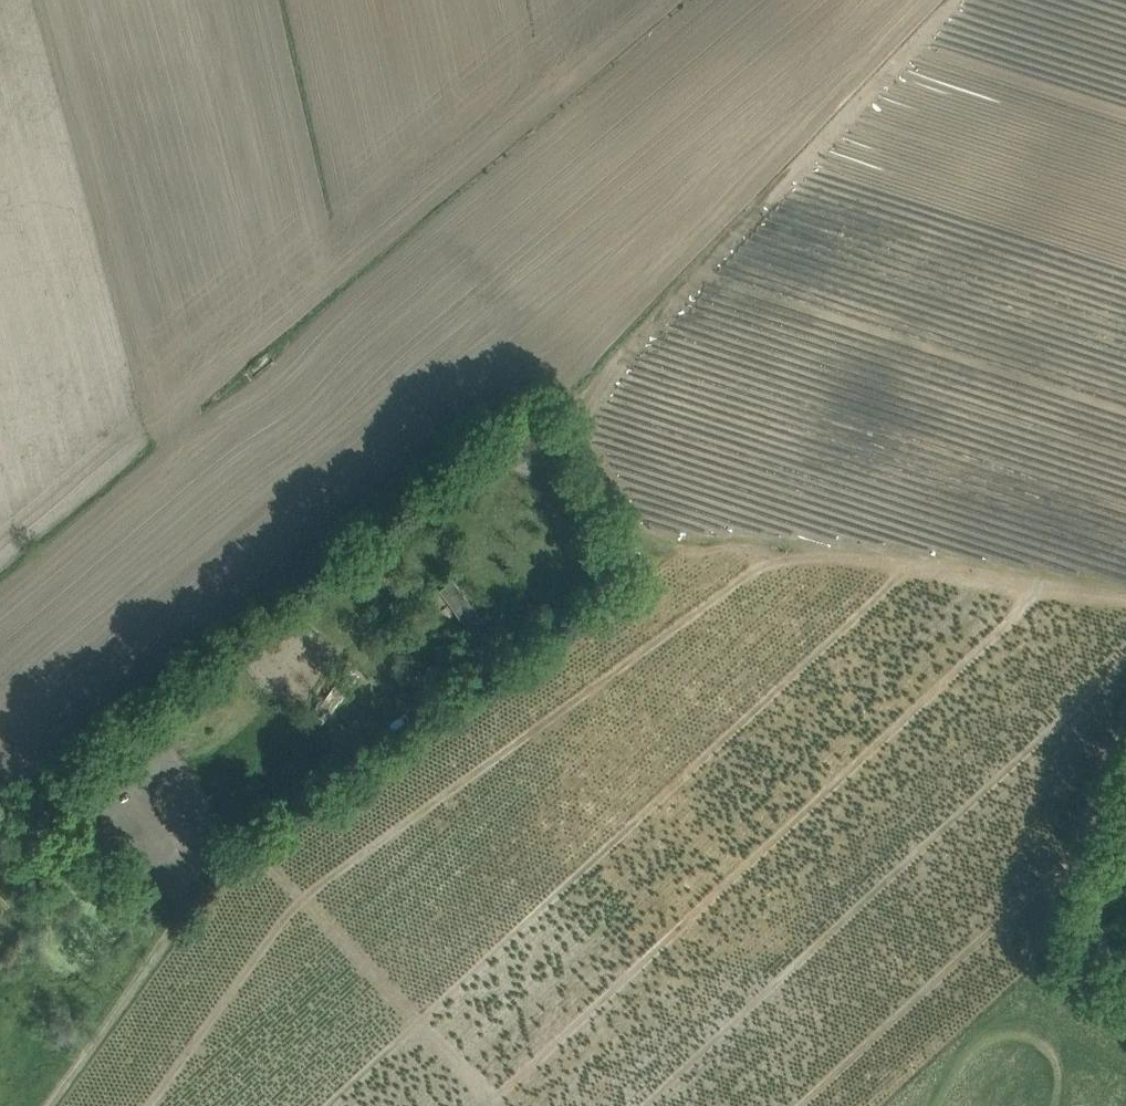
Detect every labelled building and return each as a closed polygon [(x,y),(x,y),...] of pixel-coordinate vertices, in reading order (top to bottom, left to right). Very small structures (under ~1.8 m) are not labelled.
[(491,612),(455,570),(434,589),(470,630),(491,612)]
